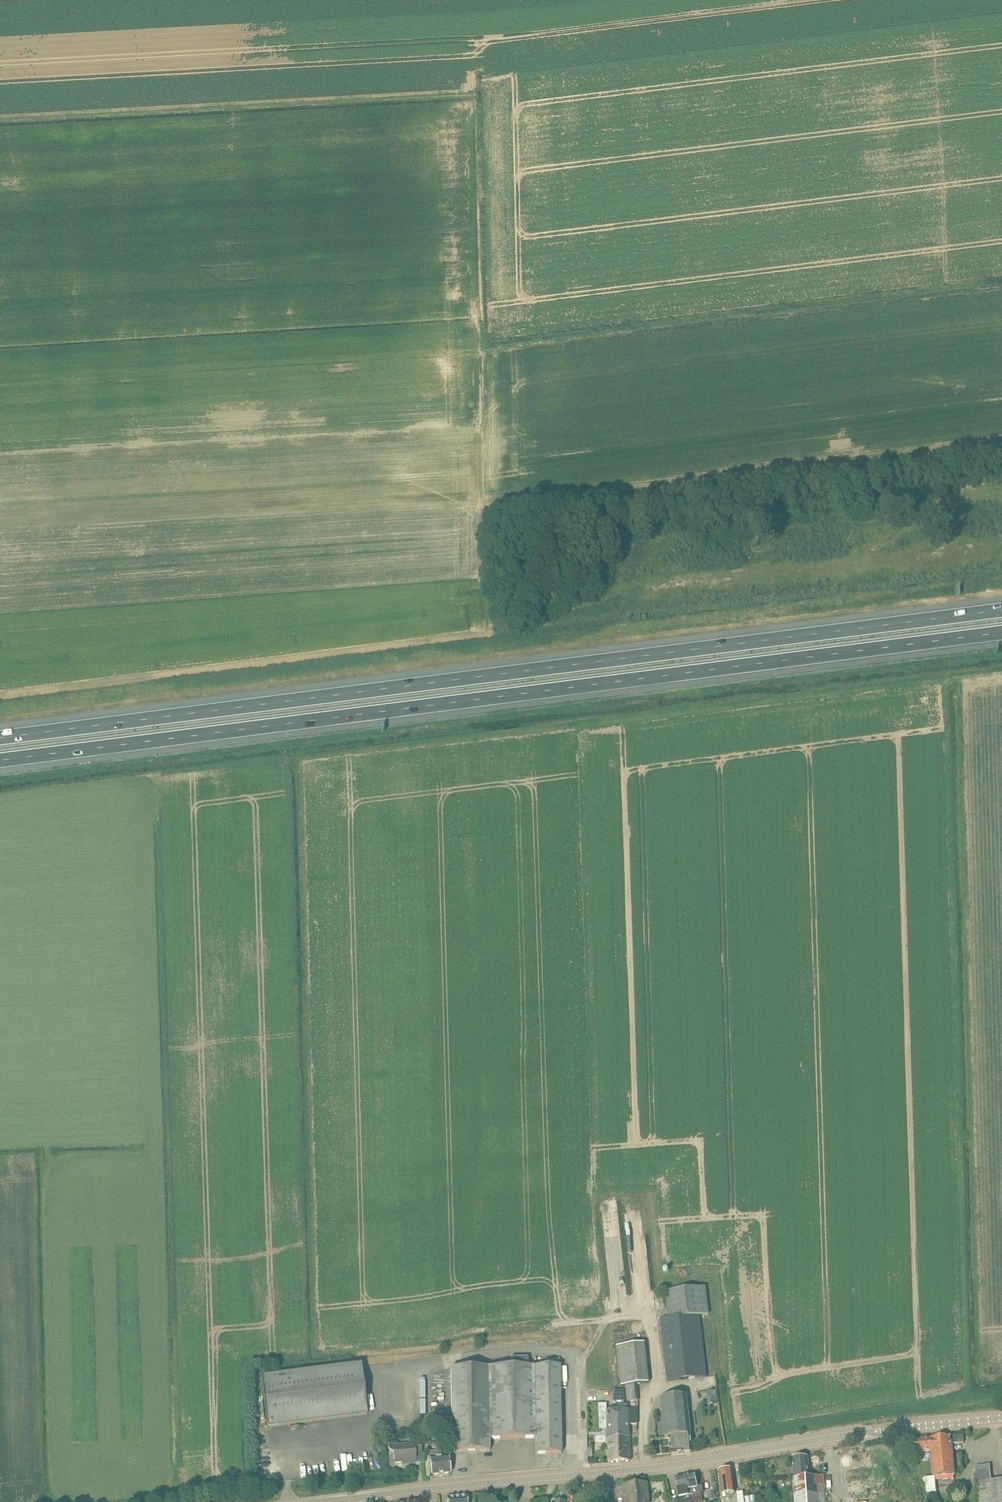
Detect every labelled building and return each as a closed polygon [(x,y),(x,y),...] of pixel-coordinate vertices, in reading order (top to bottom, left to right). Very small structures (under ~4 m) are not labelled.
[(670,1318),(660,1320),(669,1380),(707,1376),(700,1315),(709,1314),(705,1286),(667,1291),(670,1318)] [(650,1382),(648,1367),(645,1346),(618,1348),(621,1385),(626,1385),(627,1401),(640,1400),(638,1384),(650,1382)] [(554,1453),(560,1453),(561,1453),(560,1358),(544,1359),(544,1366),(528,1367),(528,1358),(511,1358),(511,1368),(451,1369),(452,1442),(453,1452),(490,1451),(490,1439),(535,1438),(535,1454),(546,1453),(546,1456),(549,1456),(554,1456),(554,1453)] [(262,1377),(267,1416),(268,1426),(367,1414),(361,1365),(262,1377)] [(613,1402),(623,1402),(625,1402),(625,1390),(613,1390),(613,1402)] [(692,1452),(690,1435),(691,1435),(687,1396),(687,1395),(661,1398),(665,1436),(665,1437),(670,1437),(671,1454),(692,1452)] [(608,1432),(629,1431),(628,1424),(637,1424),(636,1409),(627,1410),(628,1403),(617,1403),(618,1409),(607,1410),(608,1432)] [(631,1461),(629,1431),(608,1432),(609,1462),(631,1461)] [(916,1452),(932,1451),(934,1476),(954,1474),(952,1443),(964,1442),(963,1434),(930,1437),(930,1438),(914,1439),(916,1452)] [(421,1453),(420,1443),(420,1441),(408,1443),(408,1445),(397,1446),(397,1445),(394,1442),(391,1443),(389,1445),(389,1449),(392,1451),(393,1451),(395,1463),(408,1462),(408,1464),(416,1463),(415,1454),(421,1453)] [(432,1475),(451,1473),(448,1451),(439,1452),(438,1448),(430,1449),(430,1453),(432,1475)] [(823,1485),(823,1475),(809,1476),(808,1456),(792,1457),(793,1473),(794,1477),(796,1501),(825,1501),(823,1485)] [(991,1480),(990,1465),(976,1466),(977,1476),(979,1501),(1001,1501),(1001,1479),(991,1480)] [(719,1470),(721,1480),(723,1497),(728,1496),(728,1493),(735,1493),(733,1479),(732,1469),(719,1470)] [(684,1476),(687,1489),(688,1489),(691,1501),(702,1501),(700,1493),(703,1492),(702,1486),(697,1487),(694,1474),(684,1476)] [(684,1476),(675,1478),(677,1488),(678,1491),(679,1497),(680,1497),(681,1501),(691,1501),(688,1489),(687,1489),(684,1476)] [(927,1477),(928,1494),(938,1492),(936,1476),(927,1477)] [(649,1493),(648,1483),(623,1485),(625,1501),(649,1501),(649,1493)] [(710,1500),(716,1497),(713,1491),(707,1493),(710,1500)]
